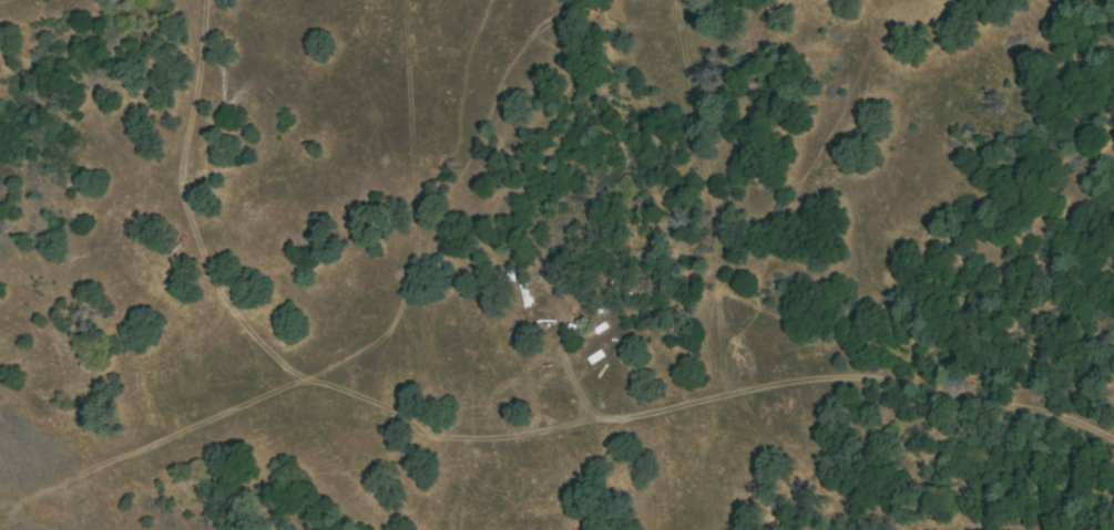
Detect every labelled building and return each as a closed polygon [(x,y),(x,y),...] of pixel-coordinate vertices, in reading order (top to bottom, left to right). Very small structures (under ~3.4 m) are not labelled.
[(520,284),(525,283),(531,305),(525,308),(520,284)] [(599,334),(595,330),(604,322),(607,328),(599,334)] [(591,364),(589,360),(601,351),(603,355),(591,364)]
